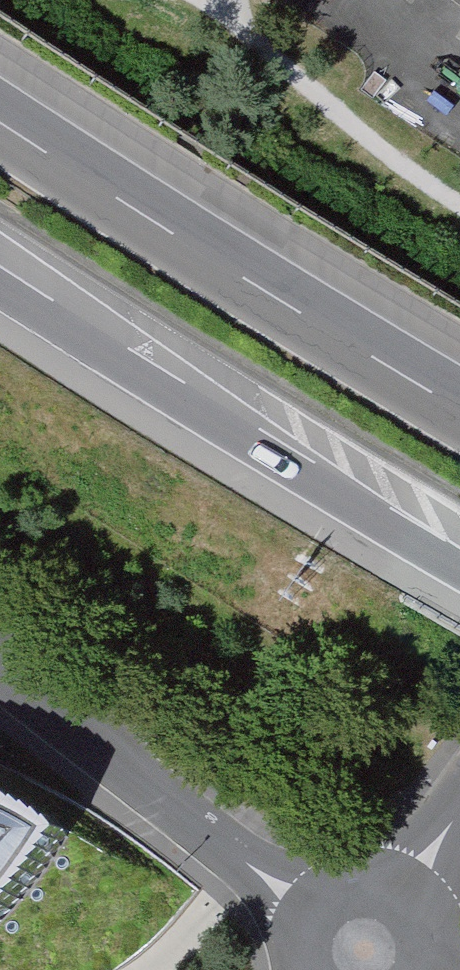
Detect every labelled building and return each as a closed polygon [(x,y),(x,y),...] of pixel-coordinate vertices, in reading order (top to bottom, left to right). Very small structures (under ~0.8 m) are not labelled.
[(54,812),(0,778),(0,867),(54,812)]
